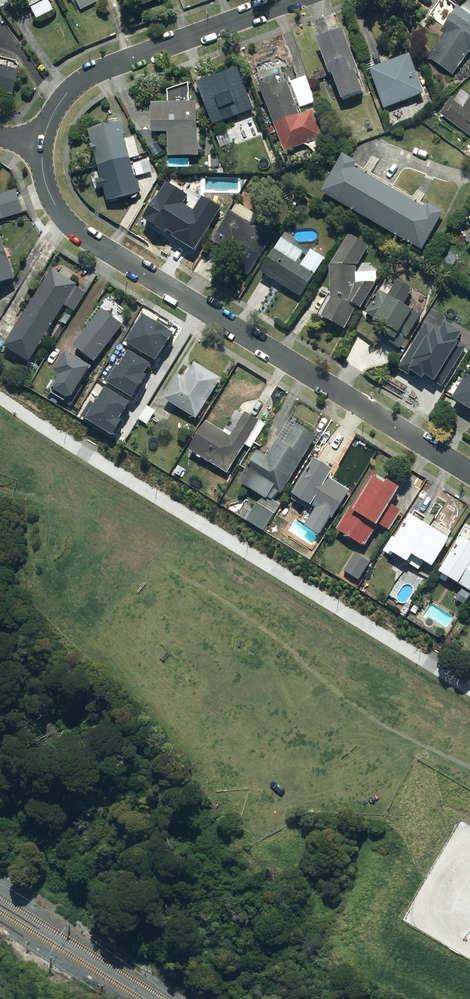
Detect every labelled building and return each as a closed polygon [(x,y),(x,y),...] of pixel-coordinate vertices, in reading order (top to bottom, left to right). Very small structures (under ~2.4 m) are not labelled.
[(3,9),(22,0),(0,0),(0,2),(3,9)] [(50,0),(34,8),(39,18),(55,11),(50,0)] [(82,10),(99,2),(98,0),(77,0),(82,10)] [(461,7),(443,32),(446,34),(429,58),(454,76),(469,54),(469,2),(468,0),(462,8),(461,7)] [(347,31),(320,40),(332,76),(335,75),(344,100),(366,92),(360,75),(362,74),(347,31)] [(414,56),(373,70),(386,109),(427,95),(414,56)] [(15,95),(21,70),(0,65),(0,92),(15,95)] [(242,69),(200,84),(216,126),(257,110),(242,69)] [(261,83),(286,152),(324,138),(315,111),(302,116),(290,83),(282,85),(279,76),(261,83)] [(308,77),(292,82),(302,108),(317,102),(308,77)] [(441,115),(469,136),(469,96),(465,92),(458,101),(454,98),(441,115)] [(200,103),(155,104),(155,134),(171,134),(171,157),(201,157),(200,103)] [(125,123),(91,132),(95,145),(93,146),(96,155),(97,154),(104,179),(102,180),(104,189),(106,189),(110,202),(143,193),(140,180),(138,181),(137,178),(146,175),(143,164),(152,162),(150,154),(141,156),(136,137),(127,139),(126,136),(128,135),(125,123)] [(346,155),(323,193),(424,251),(446,213),(432,204),(429,210),(357,169),(360,163),(346,155)] [(165,182),(144,216),(195,246),(220,206),(201,195),(192,209),(182,203),(187,195),(165,182)] [(18,190),(1,195),(0,197),(0,211),(3,219),(24,213),(18,190)] [(233,211),(214,242),(231,253),(237,243),(262,258),(275,237),(233,211)] [(18,280),(0,228),(0,286),(18,280)] [(333,298),(323,317),(347,330),(358,307),(362,309),(378,283),(358,284),(358,268),(371,247),(362,241),(352,235),(332,266),(333,298)] [(266,268),(263,273),(303,298),(327,259),(313,250),(305,263),(301,260),(305,253),(284,239),(277,250),(274,251),(272,254),(273,257),(271,261),(268,261),(265,265),(266,268)] [(54,270),(6,347),(8,349),(8,350),(18,356),(18,355),(32,363),(67,306),(76,312),(88,293),(78,287),(79,285),(72,281),(75,275),(64,269),(61,274),(54,270)] [(422,316),(382,291),(368,314),(396,331),(392,338),(395,340),(393,344),(402,349),(422,316)] [(125,325),(104,310),(76,347),(97,363),(125,325)] [(404,361),(429,376),(443,354),(460,364),(469,347),(469,330),(436,310),(404,361)] [(141,313),(125,340),(155,359),(172,332),(141,313)] [(115,365),(105,381),(132,397),(146,374),(144,373),(149,364),(127,351),(118,366),(115,365)] [(72,355),(69,353),(58,372),(60,374),(55,382),(52,380),(46,389),(50,391),(49,393),(73,407),(77,399),(75,398),(93,368),(92,368),(93,366),(73,354),(72,355)] [(181,376),(166,400),(199,420),(224,379),(197,363),(186,380),(181,376)] [(456,400),(469,409),(469,377),(456,400)] [(103,387),(85,416),(112,433),(120,420),(118,419),(128,402),(103,387)] [(209,422),(191,451),(230,474),(247,445),(253,448),(267,424),(261,420),(247,412),(238,427),(231,423),(226,432),(209,422)] [(283,494),(318,437),(297,425),(285,444),(279,441),(269,458),(260,452),(241,483),(269,500),(270,498),(273,500),(281,493),(283,494)] [(336,472),(317,460),(295,495),(296,496),(294,500),(315,513),(307,526),(322,536),(333,518),(335,519),(352,491),(332,478),(336,472)] [(375,473),(340,531),(367,547),(380,526),(381,527),(382,526),(391,532),(404,511),(394,505),(403,489),(392,482),(390,486),(378,479),(380,476),(375,473)] [(259,503),(248,521),(266,531),(272,522),(279,526),(284,519),(259,503)] [(425,523),(413,515),(398,539),(394,537),(385,551),(394,556),(395,553),(411,563),(416,556),(435,568),(453,540),(432,527),(437,518),(431,514),(425,523)] [(442,573),(469,590),(469,528),(442,573)] [(372,563),(356,554),(346,572),(361,581),(372,563)] [(466,591),(459,602),(467,607),(469,603),(469,593),(466,591)]
